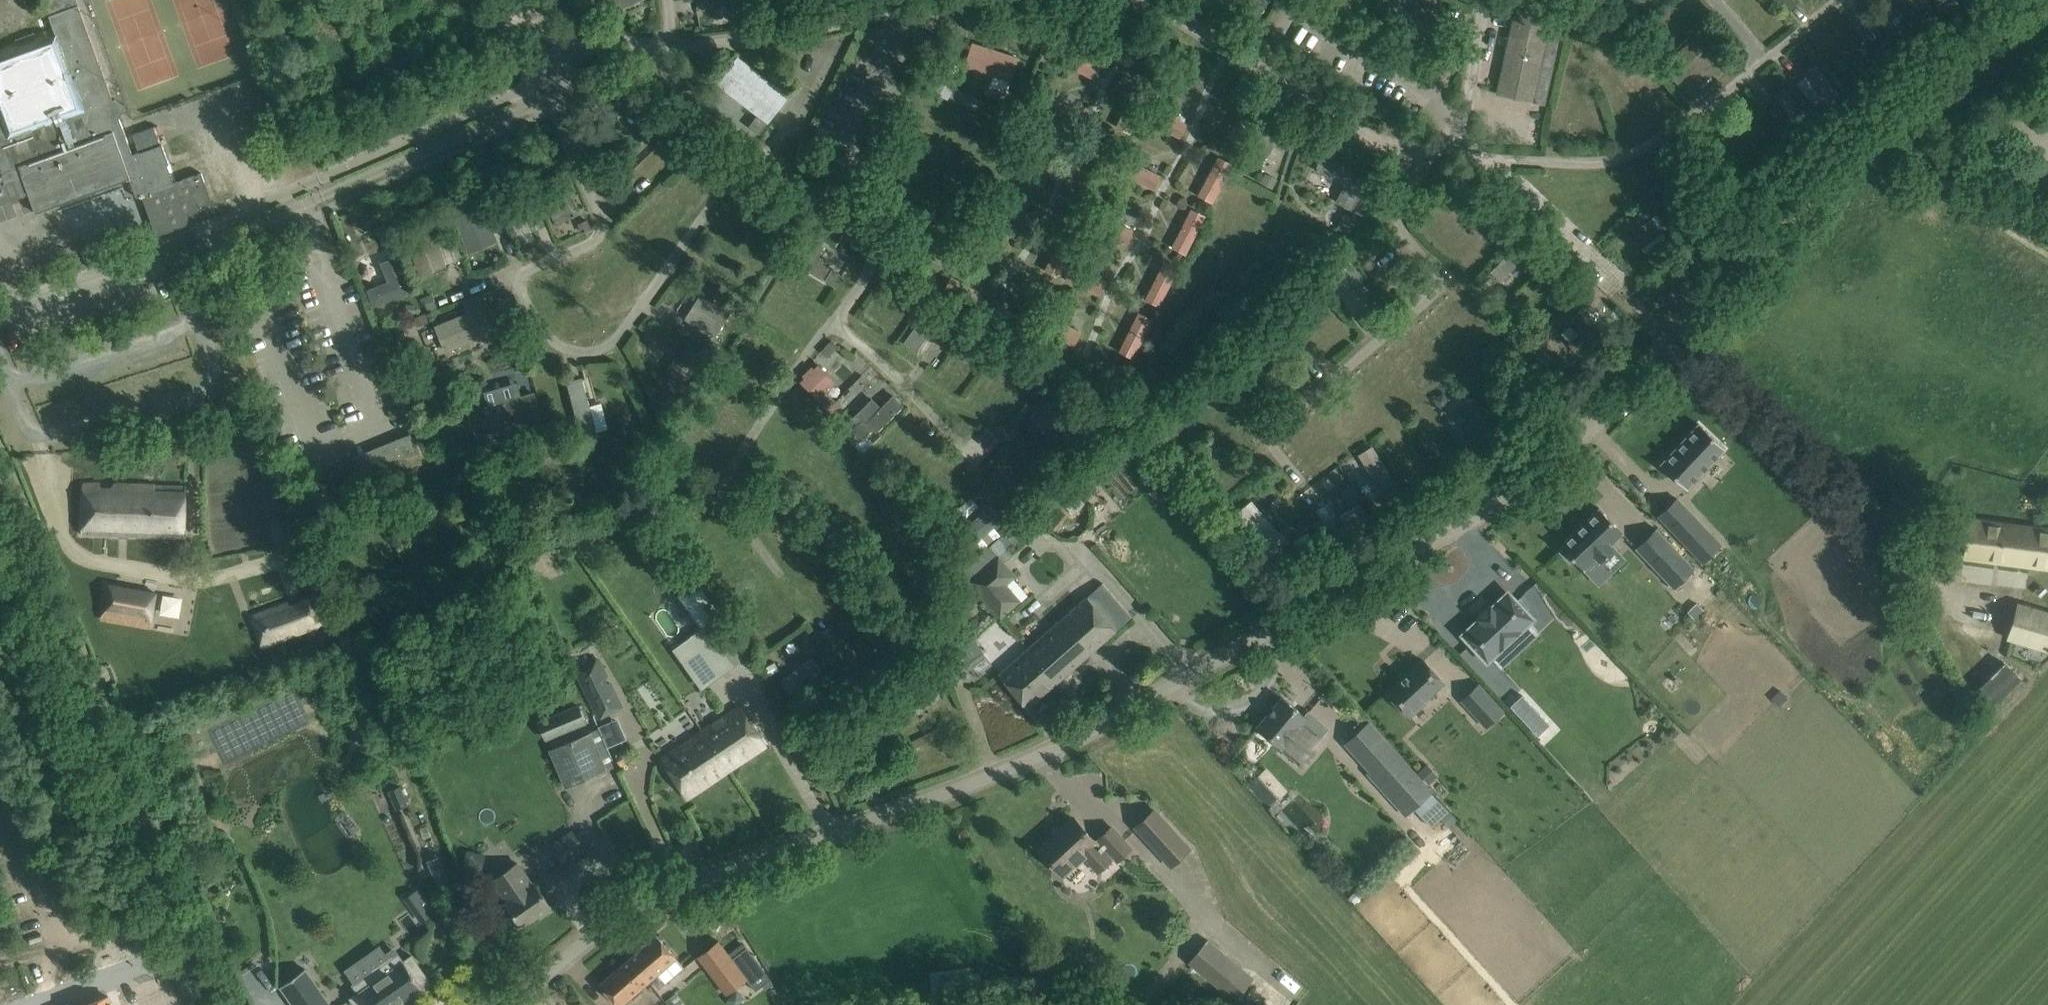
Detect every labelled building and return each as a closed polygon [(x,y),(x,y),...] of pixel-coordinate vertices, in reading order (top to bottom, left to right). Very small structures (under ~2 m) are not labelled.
[(621,9),(642,0),(617,0),(621,9)] [(735,16),(750,14),(748,0),(732,0),(735,16)] [(1549,0),(1508,0),(1508,2),(1516,4),(1497,93),(1545,104),(1567,4),(1549,0)] [(1788,11),(1797,2),(1795,0),(1778,0),(1788,11)] [(1934,28),(1912,0),(1896,0),(1892,4),(1909,25),(1891,40),(1902,54),(1934,28)] [(1966,0),(1942,0),(1938,3),(1949,16),(1967,1),(1966,0)] [(1383,19),(1422,42),(1431,26),(1392,3),(1383,19)] [(52,26),(0,45),(0,204),(29,194),(35,213),(129,179),(136,197),(142,195),(156,236),(216,214),(201,173),(174,182),(167,164),(169,164),(162,144),(133,155),(78,4),(48,15),(52,26)] [(1661,53),(1692,28),(1683,17),(1680,19),(1674,12),(1653,29),(1660,37),(1652,43),(1661,53)] [(1661,64),(1680,88),(1702,70),(1703,71),(1716,61),(1695,36),(1661,64)] [(1139,80),(1154,87),(1173,47),(1158,40),(1139,80)] [(972,42),(964,66),(1010,81),(1018,57),(972,42)] [(1062,63),(1094,79),(1101,64),(1070,48),(1062,63)] [(1817,62),(1805,71),(1830,104),(1844,93),(1817,62)] [(740,73),(733,81),(731,80),(724,88),(759,114),(749,127),(758,134),(788,96),(744,63),(737,71),(740,73)] [(1787,84),(1776,92),(1808,134),(1818,125),(1787,84)] [(622,88),(612,99),(653,133),(663,122),(622,88)] [(1046,93),(1038,108),(1071,125),(1078,110),(1046,93)] [(1116,126),(1131,133),(1147,101),(1132,93),(1116,126)] [(1225,144),(1240,152),(1260,112),(1245,105),(1225,144)] [(1156,108),(1149,122),(1179,138),(1187,124),(1156,108)] [(934,109),(928,123),(961,138),(967,124),(934,109)] [(666,122),(658,133),(665,139),(674,127),(666,121),(666,122)] [(1247,158),(1261,165),(1277,133),(1264,126),(1247,158)] [(1092,175),(1107,182),(1123,150),(1108,142),(1092,175)] [(1336,201),(1352,210),(1368,181),(1322,156),(1314,170),(1343,186),(1336,201)] [(1199,195),(1213,202),(1233,164),(1218,157),(1199,195)] [(1131,160),(1123,175),(1154,190),(1161,175),(1131,160)] [(1266,173),(1262,182),(1272,187),(1277,178),(1266,173)] [(568,175),(539,188),(545,202),(553,220),(568,213),(560,195),(574,189),(568,175)] [(1023,219),(1030,204),(998,188),(990,202),(1023,219)] [(1068,223),(1084,230),(1099,198),(1084,190),(1068,223)] [(518,195),(503,201),(516,235),(532,229),(518,195)] [(483,206),(454,218),(469,253),(498,241),(483,206)] [(1171,247),(1185,254),(1206,216),(1192,209),(1171,247)] [(383,215),(364,210),(359,225),(379,230),(383,215)] [(1102,214),(1095,228),(1126,245),(1134,230),(1102,214)] [(585,219),(576,223),(580,232),(589,228),(585,219)] [(433,228),(405,237),(420,276),(447,266),(433,228)] [(824,247),(810,237),(793,261),(822,280),(831,267),(817,258),(824,247)] [(1046,270),(1059,277),(1075,245),(1062,237),(1046,270)] [(358,259),(364,274),(379,269),(373,253),(358,259)] [(373,306),(411,292),(397,256),(380,263),(388,282),(367,290),(373,306)] [(1144,299),(1160,307),(1180,268),(1165,260),(1144,299)] [(1069,281),(1101,296),(1108,280),(1076,265),(1069,281)] [(1330,283),(1354,313),(1365,303),(1351,287),(1363,277),(1353,265),(1330,283)] [(1543,293),(1547,296),(1553,291),(1549,287),(1558,279),(1548,268),(1514,301),(1525,311),(1543,293)] [(944,290),(976,307),(984,293),(952,276),(944,290)] [(1051,294),(1036,285),(1020,319),(1035,326),(1051,294)] [(1298,313),(1329,348),(1341,338),(1320,314),(1333,303),(1323,291),(1298,313)] [(431,293),(423,296),(428,310),(436,307),(431,293)] [(495,332),(479,293),(462,300),(467,312),(434,326),(444,352),(495,332)] [(696,327),(698,325),(715,337),(732,312),(700,293),(684,319),(696,327)] [(438,310),(440,319),(466,312),(463,303),(438,310)] [(952,322),(930,306),(903,343),(915,352),(929,333),(939,340),(952,322)] [(1571,319),(1582,331),(1569,343),(1580,355),(1605,331),(1583,308),(1571,319)] [(425,312),(414,316),(417,324),(428,320),(425,312)] [(1154,319),(1139,312),(1119,352),(1134,358),(1154,319)] [(1082,332),(1050,315),(1042,330),(1074,347),(1082,332)] [(1341,331),(1350,341),(1361,333),(1351,322),(1341,331)] [(829,339),(820,351),(827,357),(837,345),(829,339)] [(701,360),(682,347),(662,376),(681,389),(701,360)] [(1108,409),(1128,370),(1103,359),(1098,368),(1109,373),(1094,402),(1108,409)] [(1537,360),(1520,373),(1540,399),(1557,386),(1537,360)] [(1271,376),(1281,379),(1287,370),(1281,362),(1270,366),(1271,376)] [(817,363),(799,380),(826,409),(835,400),(825,390),(834,381),(817,363)] [(567,381),(581,436),(596,432),(582,377),(567,381)] [(542,417),(534,391),(467,412),(474,436),(542,417)] [(863,418),(849,432),(859,442),(872,428),(877,432),(904,405),(892,394),(880,406),(874,399),(859,413),(863,418)] [(1078,420),(1042,394),(1031,408),(1035,411),(1030,418),(1043,427),(1048,420),(1068,434),(1078,420)] [(1494,436),(1472,403),(1448,418),(1469,452),(1494,436)] [(1660,464),(1687,489),(1724,449),(1698,423),(1660,464)] [(351,459),(363,486),(423,462),(412,434),(351,459)] [(1396,447),(1429,501),(1443,493),(1410,438),(1396,447)] [(1343,453),(1344,469),(1373,469),(1372,452),(1343,453)] [(83,483),(81,534),(183,538),(186,488),(114,484),(113,489),(100,488),(99,484),(83,483)] [(1353,486),(1342,493),(1349,506),(1360,499),(1353,486)] [(1084,503),(1071,489),(1059,500),(1072,514),(1084,503)] [(1676,498),(1657,516),(1702,563),(1721,545),(1676,498)] [(992,504),(951,538),(962,550),(970,544),(977,553),(1000,534),(994,526),(1003,518),(992,504)] [(1622,533),(1599,508),(1583,523),(1583,522),(1582,523),(1582,524),(1577,529),(1576,529),(1575,530),(1576,530),(1560,545),(1563,548),(1559,551),(1569,562),(1573,559),(1584,570),(1595,558),(1599,562),(1614,547),(1611,544),(1622,533)] [(301,540),(292,518),(281,522),(290,544),(301,540)] [(1970,520),(1965,557),(2047,567),(2047,529),(1970,520)] [(1635,548),(1674,589),(1694,569),(1656,528),(1635,548)] [(967,581),(1000,619),(1022,601),(1007,584),(1017,576),(998,554),(967,581)] [(102,569),(102,601),(155,601),(155,569),(121,569),(103,569),(102,569)] [(701,628),(672,649),(693,677),(701,689),(718,677),(739,662),(710,622),(721,614),(698,581),(678,596),(701,628)] [(1102,583),(1029,648),(1037,656),(1034,658),(1056,682),(1131,616),(1102,583)] [(1479,621),(1464,634),(1487,659),(1490,657),(1501,668),(1539,633),(1528,621),(1531,619),(1508,594),(1493,607),(1490,604),(1476,617),(1479,621)] [(286,600),(249,615),(250,618),(249,618),(262,650),(324,626),(312,596),(288,605),(286,600)] [(2047,650),(2047,612),(2018,604),(2008,638),(2047,650)] [(1037,656),(1029,648),(999,674),(1013,693),(1026,708),(1056,682),(1034,658),(1037,656)] [(598,657),(573,669),(597,719),(623,707),(611,681),(607,683),(604,678),(607,676),(598,657)] [(1423,660),(1387,692),(1409,716),(1424,703),(1422,701),(1443,682),(1423,660)] [(2005,662),(1969,696),(1987,713),(2022,680),(2005,662)] [(946,691),(932,672),(903,693),(917,713),(946,691)] [(1509,675),(1491,692),(1534,739),(1552,722),(1509,675)] [(1478,685),(1464,698),(1477,713),(1492,699),(1478,685)] [(1326,695),(1315,705),(1326,718),(1338,707),(1326,695)] [(1283,697),(1257,728),(1281,748),(1291,735),(1309,750),(1327,728),(1308,712),(1305,716),(1283,697)] [(578,704),(536,721),(544,739),(585,722),(578,704)] [(738,707),(702,731),(725,765),(734,758),(738,764),(764,746),(738,707)] [(1431,792),(1369,722),(1345,743),(1369,771),(1367,773),(1405,815),(1431,792)] [(725,765),(702,731),(660,759),(687,798),(728,770),(725,765)] [(605,769),(591,735),(552,752),(566,786),(605,769)] [(613,754),(620,767),(637,757),(629,744),(613,754)] [(1437,775),(1426,763),(1417,772),(1427,784),(1437,775)] [(1262,772),(1249,784),(1259,795),(1272,783),(1262,772)] [(399,786),(386,791),(394,810),(406,805),(399,786)] [(1170,866),(1189,848),(1154,810),(1135,828),(1170,866)] [(1072,817),(1038,848),(1063,875),(1081,858),(1095,874),(1114,856),(1117,860),(1131,848),(1112,827),(1096,843),(1072,817)] [(572,830),(550,845),(565,865),(586,849),(572,830)] [(466,850),(462,869),(480,872),(484,854),(466,850)] [(438,856),(425,861),(439,895),(452,890),(438,856)] [(525,871),(497,890),(522,926),(550,906),(525,871)] [(413,909),(422,921),(434,911),(426,899),(413,909)] [(628,959),(645,983),(657,972),(665,983),(683,967),(675,957),(675,956),(657,935),(628,959)] [(1189,962),(1222,989),(1240,967),(1207,940),(1189,962)] [(719,942),(698,958),(726,994),(740,983),(746,979),(755,991),(770,980),(746,948),(732,959),(719,942)] [(403,961),(397,952),(352,983),(358,992),(350,998),(355,1004),(396,1004),(422,987),(419,984),(428,978),(411,955),(403,961)] [(628,959),(600,984),(618,1004),(619,1004),(645,983),(628,959)] [(293,1004),(330,1004),(304,968),(280,986),(293,1004)] [(965,977),(941,982),(943,993),(967,988),(965,977)] [(108,996),(87,1004),(111,1004),(108,996)]
